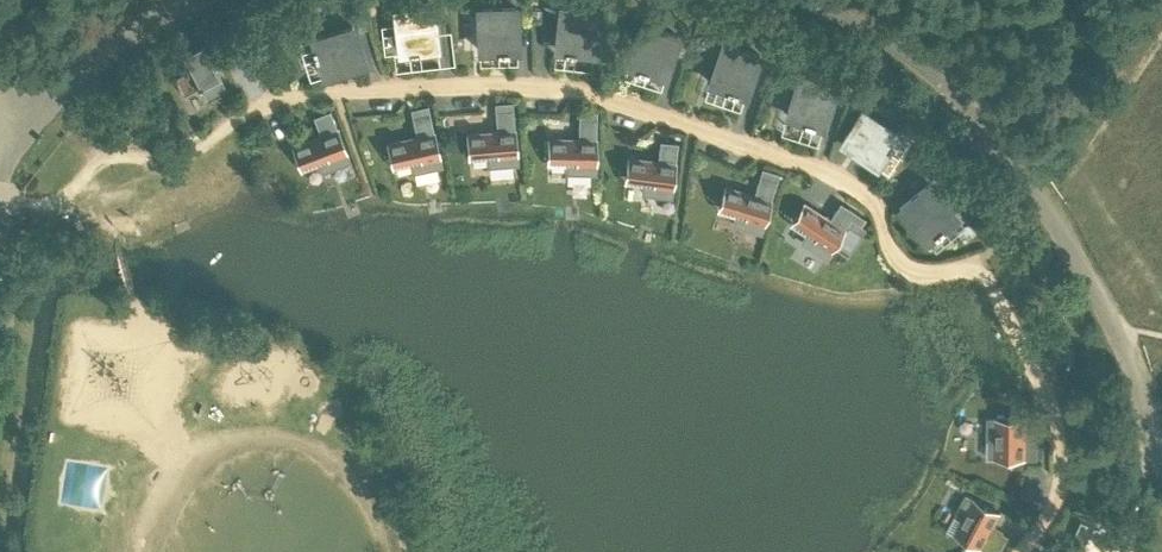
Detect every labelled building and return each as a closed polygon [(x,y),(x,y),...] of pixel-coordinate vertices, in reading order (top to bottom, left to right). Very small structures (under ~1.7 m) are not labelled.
[(434,6),(396,11),(401,52),(411,51),(411,54),(421,53),(421,50),(439,48),(434,6)] [(521,7),(483,8),(484,50),(499,50),(499,52),(506,51),(506,49),(522,49),(521,7)] [(595,57),(601,15),(563,9),(557,51),(572,53),(572,55),(579,56),(580,54),(595,57)] [(640,23),(628,64),(642,68),(641,70),(648,72),(649,70),(664,75),(676,35),(640,23)] [(352,26),(312,38),(315,47),(312,48),(315,58),(318,57),(323,75),(363,62),(352,26)] [(167,61),(166,62),(183,95),(198,87),(199,89),(201,88),(208,101),(227,91),(211,60),(217,57),(211,47),(207,40),(182,53),(186,60),(183,61),(171,68),(167,61)] [(723,42),(709,82),(723,87),(722,89),(730,91),(730,90),(745,95),(759,55),(723,42)] [(799,74),(786,114),(800,119),(800,121),(807,123),(808,121),(823,126),(835,86),(799,74)] [(494,102),(495,110),(513,109),(512,101),(494,102)] [(410,108),(412,116),(429,112),(428,104),(410,108)] [(864,106),(841,142),(853,150),(852,151),(858,155),(859,154),(872,163),(896,128),(864,106)] [(497,130),(467,133),(468,153),(487,152),(488,165),(517,163),(513,109),(495,110),(497,130)] [(320,135),(292,146),(300,165),(317,158),(322,171),(349,160),(330,110),(313,116),(320,135)] [(579,110),(578,118),(597,119),(597,111),(579,110)] [(416,136),(387,142),(391,162),(410,158),(413,171),(441,165),(429,112),(412,116),(416,136)] [(548,138),(548,158),(567,159),(566,172),(595,173),(597,119),(578,118),(578,138),(548,138)] [(628,157),(625,177),(644,179),(642,193),(671,196),(678,142),(660,140),(657,160),(628,157)] [(725,184),(718,203),(736,209),(731,222),(759,231),(777,180),(779,173),(762,167),(759,174),(753,193),(725,184)] [(930,186),(901,210),(928,242),(939,233),(940,234),(946,229),(945,228),(957,218),(930,186)] [(804,202),(793,220),(809,230),(801,241),(826,257),(833,246),(851,218),(860,225),(864,218),(855,212),(840,202),(829,219),(804,202)] [(987,417),(987,439),(994,439),(994,458),(1038,459),(1038,457),(1038,434),(1038,433),(1027,433),(1027,418),(987,417)] [(953,533),(989,551),(993,551),(1003,533),(1004,531),(995,526),(1002,513),(966,494),(956,513),(962,516),(953,533)] [(1003,533),(993,551),(994,551),(1000,551),(1009,537),(1003,533)] [(1086,551),(1129,551),(1093,536),(1086,551)]
